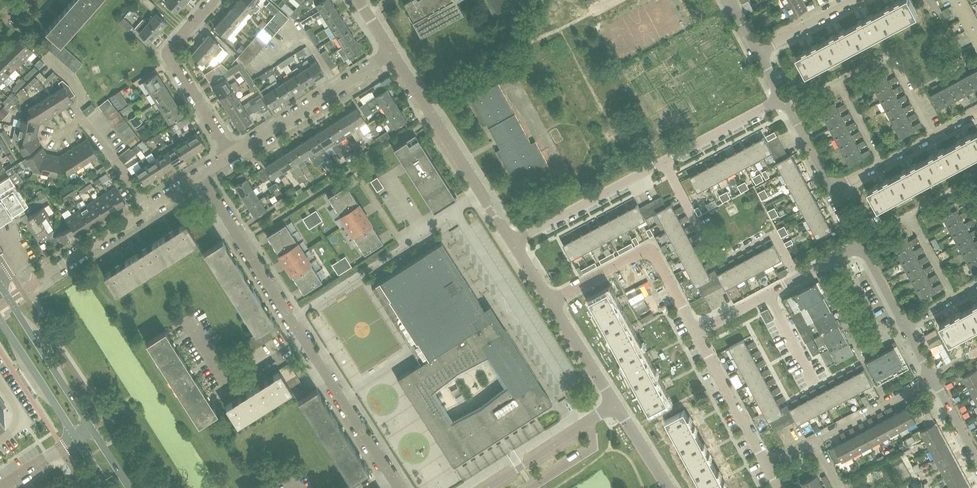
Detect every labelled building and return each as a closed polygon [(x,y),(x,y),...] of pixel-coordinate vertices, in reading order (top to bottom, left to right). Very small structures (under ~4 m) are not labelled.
[(70,2),(69,3),(84,16),(99,0),(72,0),(70,2)] [(155,5),(150,0),(140,0),(151,10),(155,5)] [(184,2),(182,0),(167,0),(166,1),(176,11),(184,2)] [(232,8),(242,17),(251,8),(242,0),(239,0),(232,8)] [(255,3),(258,0),(242,0),(251,8),(255,12),(259,7),(255,3)] [(323,15),(335,7),(330,0),(321,0),(316,3),(323,15)] [(405,2),(411,15),(414,20),(413,21),(420,35),(462,13),(455,0),(409,0),(405,2)] [(492,14),(518,0),(485,0),(492,14)] [(813,2),(807,5),(804,0),(796,0),(786,6),(792,16),(808,8),(809,10),(815,6),(813,2)] [(891,6),(880,12),(889,30),(917,15),(909,0),(902,0),(891,6)] [(961,18),(968,14),(967,10),(973,7),(969,0),(961,0),(954,4),(961,18)] [(302,2),(301,3),(301,2),(290,15),(295,19),(306,6),(302,2)] [(55,39),(60,43),(61,43),(84,16),(69,3),(45,30),(55,39)] [(323,15),(330,25),(341,18),(335,7),(323,15)] [(967,29),(976,23),(976,15),(973,7),(967,10),(968,14),(961,18),(967,29)] [(232,8),(224,17),(234,26),(242,17),(232,8)] [(288,17),(279,9),(275,14),(284,22),(288,17)] [(880,12),(868,18),(852,27),(862,45),(889,30),(880,12)] [(156,13),(148,22),(158,32),(166,22),(156,13)] [(512,22),(513,21),(521,17),(519,13),(510,18),(512,22)] [(136,29),(146,24),(142,14),(131,19),(136,29)] [(275,14),(271,18),(280,27),(284,22),(275,14)] [(300,21),(303,27),(314,20),(311,14),(300,21)] [(133,26),(123,17),(119,22),(129,30),(133,26)] [(226,36),(234,26),(224,17),(215,26),(226,36)] [(271,18),(267,23),(276,31),(280,27),(271,18)] [(330,25),(336,35),(348,28),(341,18),(330,25)] [(139,32),(150,41),(158,32),(148,22),(139,32)] [(267,23),(263,27),(272,36),(276,31),(267,23)] [(974,43),(976,41),(976,23),(967,29),(974,43)] [(268,40),(272,36),(263,27),(259,32),(268,40)] [(310,27),(306,30),(310,37),(315,34),(310,27)] [(852,27),(836,35),(824,41),(834,60),(862,45),(852,27)] [(338,49),(355,38),(348,28),(336,35),(343,46),(338,49)] [(264,45),(268,40),(259,32),(255,37),(264,45)] [(208,34),(200,43),(210,52),(215,57),(223,47),(208,34)] [(319,42),(315,34),(310,37),(315,44),(319,42)] [(919,51),(935,43),(930,34),(914,42),(919,51)] [(20,37),(14,43),(27,57),(33,51),(20,37)] [(261,49),(264,45),(255,37),(251,41),(261,49)] [(362,49),(355,38),(338,49),(344,59),(349,56),(350,57),(362,49)] [(47,48),(48,48),(52,52),(60,43),(55,39),(47,48)] [(251,41),(247,45),(257,53),(261,49),(251,41)] [(824,41),(808,50),(797,56),(806,74),(834,60),(824,41)] [(14,43),(8,49),(21,62),(27,57),(14,43)] [(52,52),(56,56),(65,47),(61,43),(60,43),(52,52)] [(192,53),(207,66),(215,57),(210,52),(200,43),(192,53)] [(923,60),(940,51),(935,43),(919,51),(923,60)] [(236,50),(239,53),(245,47),(242,44),(236,50)] [(247,45),(243,50),(253,58),(257,53),(247,45)] [(56,56),(61,60),(69,51),(65,47),(56,56)] [(306,52),(303,48),(296,52),(298,57),(306,52)] [(8,49),(2,55),(15,68),(21,62),(8,49)] [(320,53),(324,58),(329,55),(326,49),(320,53)] [(243,50),(240,54),(249,62),(253,58),(243,50)] [(61,60),(65,64),(73,54),(69,51),(61,60)] [(944,60),(940,51),(923,60),(928,68),(944,60)] [(65,64),(70,68),(78,58),(73,54),(65,64)] [(235,59),(239,62),(241,63),(245,67),(249,62),(240,54),(235,59)] [(0,57),(0,65),(9,74),(15,68),(2,55),(0,57)] [(292,55),(285,59),(288,63),(295,59),(292,55)] [(324,58),(330,69),(336,65),(329,55),(324,58)] [(70,68),(75,72),(83,63),(78,58),(70,68)] [(285,59),(278,64),(281,68),(288,63),(285,59)] [(39,68),(44,63),(41,60),(36,65),(39,68)] [(324,73),(316,61),(311,65),(308,60),(302,63),(305,68),(313,80),(324,73)] [(949,68),(944,60),(928,68),(932,77),(949,68)] [(243,67),(239,62),(228,69),(226,70),(229,76),(243,67)] [(209,81),(226,70),(228,69),(221,63),(204,74),(209,81)] [(3,80),(9,74),(0,65),(0,77),(3,80)] [(297,67),(292,70),(294,74),(302,86),(313,80),(305,68),(300,71),(297,67)] [(274,72),(272,68),(264,72),(267,77),(274,72)] [(953,76),(949,68),(932,77),(937,85),(953,76)] [(290,78),(284,81),(292,93),(302,86),(294,74),(292,70),(287,73),(290,78)] [(872,87),(889,78),(884,70),(868,78),(872,87)] [(30,71),(24,76),(27,79),(33,74),(30,71)] [(53,71),(52,72),(48,76),(51,79),(56,74),(53,71)] [(260,81),(267,77),(264,72),(257,77),(260,81)] [(144,81),(150,91),(164,83),(157,73),(144,81)] [(33,84),(38,79),(35,76),(30,81),(33,84)] [(46,84),(51,79),(48,76),(43,81),(46,84)] [(478,76),(460,86),(482,125),(486,123),(500,148),(495,150),(518,192),(549,175),(545,169),(549,166),(535,140),(531,142),(498,82),(485,89),(478,76)] [(958,85),(953,76),(937,85),(942,94),(958,85)] [(26,81),(23,78),(22,78),(17,83),(21,86),(26,81)] [(212,86),(219,97),(238,84),(236,80),(230,84),(225,78),(212,86)] [(889,78),(872,87),(877,96),(893,87),(889,78)] [(57,83),(60,88),(56,91),(66,107),(74,102),(70,97),(75,94),(69,85),(62,79),(57,83)] [(276,80),(271,83),(282,100),(292,93),(284,81),(279,85),(276,80)] [(28,89),(33,84),(30,81),(25,86),(28,89)] [(15,91),(21,86),(17,83),(12,88),(15,91)] [(150,91),(157,101),(170,93),(164,83),(150,91)] [(263,94),(271,106),(282,100),(271,83),(266,86),(269,91),(263,94)] [(219,97),(225,107),(238,98),(234,92),(241,88),(238,84),(219,97)] [(962,93),(958,85),(942,94),(946,102),(962,93)] [(893,87),(877,96),(881,104),(898,95),(893,87)] [(123,88),(114,94),(121,106),(130,101),(123,88)] [(376,110),(382,106),(393,99),(387,89),(376,96),(367,102),(366,101),(359,106),(365,116),(373,112),(372,111),(376,109),(376,110)] [(56,91),(49,95),(59,111),(66,107),(56,91)] [(157,101),(163,112),(176,103),(170,93),(157,101)] [(951,111),(967,102),(962,93),(946,102),(951,111)] [(259,94),(242,105),(238,98),(225,107),(232,117),(262,98),(259,94)] [(19,98),(16,95),(11,100),(14,103),(19,98)] [(49,95),(42,100),(53,115),(59,111),(49,95)] [(898,95),(881,104),(886,112),(902,104),(898,95)] [(3,102),(5,104),(6,105),(11,100),(8,97),(3,102)] [(108,98),(99,105),(102,110),(112,102),(108,98)] [(263,111),(268,108),(262,98),(232,117),(238,127),(251,119),(247,113),(253,109),(253,110),(256,108),(258,109),(261,107),(263,111)] [(383,114),(385,118),(382,120),(400,109),(393,99),(382,106),(386,112),(383,114)] [(7,109),(14,103),(11,100),(6,105),(5,104),(4,106),(7,109)] [(42,100),(36,104),(46,120),(53,115),(42,100)] [(826,105),(849,163),(873,153),(871,146),(864,148),(862,143),(867,141),(865,137),(857,140),(855,134),(862,131),(861,128),(854,130),(851,124),(857,122),(855,119),(850,121),(848,116),(853,114),(851,109),(843,112),(838,100),(826,105)] [(115,107),(112,102),(102,110),(106,114),(115,107)] [(82,111),(86,115),(95,108),(91,103),(82,111)] [(170,122),(183,114),(176,103),(163,112),(170,122)] [(32,114),(28,116),(39,124),(46,120),(36,104),(28,108),(32,114)] [(121,109),(123,114),(133,109),(130,104),(121,109)] [(902,104),(886,112),(891,121),(907,112),(902,104)] [(802,106),(802,108),(799,108),(800,115),(808,115),(808,108),(806,108),(806,105),(802,106)] [(7,109),(4,106),(0,109),(0,119),(2,119),(10,111),(7,109)] [(119,111),(115,107),(106,114),(109,119),(119,111)] [(357,108),(346,115),(361,137),(365,134),(360,126),(366,123),(357,108)] [(391,129),(395,126),(406,119),(400,109),(382,120),(385,124),(387,123),(391,129)] [(122,116),(119,111),(109,119),(113,123),(122,116)] [(820,114),(825,124),(829,122),(825,112),(820,114)] [(907,112),(891,121),(895,129),(911,121),(907,112)] [(130,118),(133,123),(139,119),(137,114),(130,118)] [(349,128),(352,133),(356,140),(361,137),(346,115),(336,121),(343,132),(349,128)] [(21,119),(19,126),(38,131),(39,124),(28,116),(27,120),(21,119)] [(126,120),(122,116),(113,123),(116,127),(126,120)] [(190,121),(187,116),(177,122),(180,127),(183,126),(190,121)] [(371,127),(371,128),(375,125),(377,123),(374,119),(367,124),(370,128),(371,127)] [(129,124),(126,121),(126,120),(116,127),(120,132),(129,124)] [(336,121),(326,127),(344,155),(348,152),(340,140),(341,140),(338,135),(343,132),(336,121)] [(911,121),(895,129),(900,138),(916,130),(911,121)] [(132,129),(129,124),(120,132),(123,136),(132,129)] [(144,124),(138,128),(140,132),(147,129),(144,124)] [(380,133),(375,125),(371,128),(376,135),(380,133)] [(24,136),(23,140),(36,137),(38,131),(19,126),(18,134),(24,136)] [(176,130),(179,135),(178,135),(182,141),(176,145),(185,158),(195,151),(183,132),(180,127),(176,130)] [(316,134),(323,145),(326,149),(332,146),(340,158),(344,155),(326,127),(316,134)] [(136,133),(132,129),(123,136),(127,141),(136,133)] [(1,132),(5,138),(8,136),(9,136),(5,130),(1,132)] [(185,131),(183,132),(195,151),(205,145),(197,132),(190,136),(186,130),(185,131)] [(376,137),(379,143),(390,136),(387,130),(376,137)] [(772,151),(769,146),(767,141),(764,136),(764,137),(760,130),(756,132),(760,139),(755,141),(755,142),(762,156),(771,151),(772,151)] [(775,131),(766,136),(768,140),(777,136),(775,131)] [(562,132),(556,135),(561,146),(567,144),(562,132)] [(951,146),(961,164),(976,155),(976,132),(951,146)] [(131,146),(140,138),(136,133),(127,141),(131,146)] [(313,151),(323,145),(316,134),(306,140),(313,151)] [(415,134),(393,148),(433,212),(443,205),(442,204),(447,201),(449,204),(453,201),(450,196),(453,195),(454,194),(415,134)] [(751,144),(746,146),(745,147),(753,161),(762,156),(755,142),(755,141),(751,134),(747,137),(751,144)] [(768,140),(767,141),(769,146),(780,140),(777,136),(768,140)] [(24,154),(40,143),(36,137),(23,140),(25,143),(20,147),(24,154)] [(87,138),(80,143),(90,159),(97,154),(87,138)] [(302,158),(303,158),(308,154),(311,159),(316,166),(320,163),(316,155),(313,151),(306,140),(295,147),(302,158)] [(741,149),(737,151),(736,151),(744,166),(753,161),(745,147),(746,146),(742,140),(738,142),(741,149)] [(780,140),(769,146),(772,151),(783,145),(780,140)] [(166,143),(163,145),(174,164),(185,158),(176,145),(174,141),(167,145),(166,143)] [(80,143),(73,148),(82,163),(90,159),(80,143)] [(732,154),(728,156),(727,156),(735,171),(744,166),(736,151),(737,151),(733,144),(729,147),(732,154)] [(162,154),(156,158),(164,171),(174,164),(163,145),(158,148),(162,154)] [(786,151),(783,145),(772,151),(771,151),(775,157),(786,151)] [(951,146),(923,161),(933,179),(961,164),(951,146)] [(26,157),(27,157),(31,164),(37,160),(39,164),(46,153),(42,147),(26,157)] [(122,153),(128,160),(137,152),(133,147),(131,149),(129,147),(122,153)] [(306,163),(303,158),(302,158),(295,147),(285,153),(303,181),(307,178),(304,173),(300,167),(306,163)] [(75,168),(82,163),(73,148),(66,152),(75,168)] [(723,158),(718,161),(726,176),(735,171),(727,156),(728,156),(724,149),(720,152),(723,158)] [(789,157),(786,151),(775,157),(777,163),(789,157)] [(66,152),(60,156),(62,169),(66,167),(69,172),(75,168),(66,152)] [(41,171),(49,173),(53,154),(46,153),(39,164),(42,165),(41,171)] [(283,170),(288,167),(296,178),(300,183),(303,181),(285,153),(275,159),(282,170),(285,175),(286,175),(283,170)] [(320,153),(316,155),(320,163),(324,160),(320,153)] [(60,156),(53,154),(49,173),(57,175),(58,169),(62,169),(60,156)] [(714,163),(709,166),(717,181),(726,176),(718,161),(715,154),(710,157),(714,163)] [(792,155),(789,157),(777,163),(783,172),(797,164),(804,161),(802,157),(795,160),(792,155)] [(145,156),(142,158),(154,177),(164,171),(156,158),(149,162),(145,156)] [(144,184),(154,177),(142,158),(138,161),(136,162),(139,168),(135,171),(144,184)] [(290,182),(286,175),(285,175),(282,170),(275,159),(265,166),(272,177),(277,174),(280,178),(281,178),(286,185),(290,182)] [(705,168),(700,171),(708,185),(717,181),(709,166),(706,159),(701,161),(705,168)] [(923,161),(907,169),(896,176),(906,194),(933,179),(923,161)] [(692,166),(696,173),(690,176),(698,191),(708,185),(700,171),(697,164),(692,166)] [(787,181),(802,174),(809,170),(807,166),(800,169),(797,164),(783,172),(787,181)] [(262,168),(257,171),(264,181),(269,178),(262,168)] [(253,188),(246,178),(242,172),(237,176),(240,182),(235,185),(241,195),(253,188)] [(807,183),(814,179),(812,175),(805,179),(802,174),(787,181),(792,190),(807,183)] [(10,176),(9,176),(0,182),(0,193),(3,198),(2,199),(13,216),(29,206),(10,176)] [(878,209),(906,194),(896,176),(868,190),(878,209)] [(377,191),(382,188),(375,178),(370,181),(377,191)] [(268,187),(271,191),(278,187),(275,182),(268,187)] [(812,192),(819,188),(817,184),(810,188),(807,183),(792,190),(797,200),(812,192)] [(327,196),(346,225),(364,213),(346,184),(327,196)] [(125,202),(115,186),(108,191),(118,207),(125,202)] [(241,195),(248,206),(265,195),(259,198),(253,188),(241,195)] [(108,191),(101,195),(111,211),(118,207),(108,191)] [(817,201),(824,197),(821,193),(815,197),(812,192),(797,200),(802,209),(817,201)] [(101,195),(93,200),(104,216),(111,211),(101,195)] [(268,200),(265,195),(248,206),(255,216),(266,209),(262,203),(268,200)] [(273,203),(277,209),(288,201),(284,196),(273,203)] [(661,196),(655,199),(661,210),(667,207),(661,196)] [(636,224),(646,219),(640,207),(638,204),(634,197),(630,200),(634,206),(629,209),(628,209),(636,224)] [(657,212),(661,210),(655,199),(650,202),(655,213),(658,212),(657,212)] [(93,200),(86,204),(97,220),(104,216),(93,200)] [(822,210),(829,207),(826,202),(819,206),(817,201),(802,209),(807,218),(821,210),(822,210)] [(624,211),(620,214),(619,214),(627,229),(636,224),(628,209),(629,209),(625,202),(621,205),(624,211)] [(651,216),(655,213),(650,202),(645,205),(651,216)] [(86,204),(79,209),(90,225),(97,220),(86,204)] [(672,204),(667,207),(661,210),(657,212),(658,212),(663,221),(677,213),(677,214),(684,210),(682,206),(675,209),(672,204)] [(944,221),(960,212),(956,204),(939,212),(944,221)] [(646,219),(651,216),(645,205),(640,207),(646,219)] [(28,217),(33,224),(40,219),(49,214),(44,207),(28,217)] [(615,216),(611,219),(610,219),(618,234),(627,229),(619,214),(620,214),(616,207),(612,209),(615,216)] [(79,209),(72,213),(83,229),(90,225),(79,209)] [(306,223),(319,215),(316,209),(302,218),(306,223)] [(826,220),(834,216),(831,212),(824,215),(822,210),(821,210),(807,218),(812,227),(826,219),(826,220)] [(606,221),(601,224),(609,239),(618,234),(610,219),(611,219),(607,212),(602,214),(606,221)] [(960,212),(944,221),(949,230),(965,221),(960,212)] [(65,218),(70,226),(76,234),(83,229),(72,213),(65,218)] [(383,242),(364,213),(346,225),(364,254),(383,242)] [(680,218),(677,214),(677,213),(663,221),(667,230),(682,223),(689,219),(687,215),(680,218)] [(184,220),(186,222),(188,225),(198,219),(195,214),(184,220)] [(319,215),(306,223),(309,228),(323,220),(319,215)] [(597,226),(592,229),(600,243),(609,239),(601,224),(598,217),(594,219),(597,226)] [(46,241),(51,242),(52,236),(51,235),(40,219),(33,224),(43,240),(45,239),(46,241)] [(201,224),(198,219),(188,225),(191,230),(201,224)] [(831,229),(839,225),(836,221),(829,224),(826,220),(826,219),(812,227),(817,237),(831,229)] [(965,221),(949,230),(953,238),(969,229),(965,221)] [(186,222),(158,240),(170,258),(198,241),(197,240),(194,235),(191,230),(188,225),(186,222)] [(588,231),(583,234),(591,248),(600,243),(592,229),(589,222),(584,224),(588,231)] [(266,235),(285,264),(303,252),(285,223),(266,235)] [(685,228),(682,223),(667,230),(672,239),(687,232),(694,228),(692,224),(685,228)] [(205,229),(201,224),(191,230),(194,235),(205,229)] [(54,236),(52,236),(51,242),(56,243),(58,241),(60,244),(76,234),(70,226),(54,236)] [(578,236),(574,239),(581,253),(591,248),(583,234),(579,227),(575,229),(578,236)] [(208,234),(205,229),(194,235),(197,240),(208,234)] [(969,229),(953,238),(958,246),(974,238),(969,229)] [(564,244),(572,258),(581,253),(574,239),(570,232),(566,234),(569,241),(564,244)] [(690,237),(687,232),(672,239),(677,249),(692,241),(699,237),(697,233),(690,237)] [(211,239),(208,234),(197,240),(198,241),(200,246),(211,239)] [(958,246),(962,255),(976,247),(976,243),(974,238),(958,246)] [(214,244),(211,239),(200,246),(203,251),(214,244)] [(203,251),(221,279),(240,266),(222,239),(214,244),(203,251)] [(769,246),(765,248),(764,249),(772,263),(781,258),(774,244),(771,239),(766,241),(767,244),(768,244),(769,246)] [(158,240),(131,257),(143,276),(170,258),(158,240)] [(488,316),(491,313),(489,310),(486,312),(441,241),(371,286),(406,341),(420,362),(397,377),(426,422),(453,465),(504,433),(523,420),(534,413),(546,406),(538,393),(536,390),(539,388),(537,385),(534,387),(532,384),(538,380),(505,329),(499,333),(497,330),(500,328),(498,324),(495,326),(488,316)] [(697,250),(704,247),(702,242),(694,246),(692,241),(677,249),(682,258),(696,250),(697,250)] [(660,246),(663,252),(669,249),(666,243),(660,246)] [(760,251),(755,253),(755,254),(763,268),(772,263),(764,249),(765,248),(762,243),(756,246),(758,249),(759,249),(760,251)] [(962,255),(967,263),(976,258),(976,247),(962,255)] [(751,256),(746,258),(754,273),(763,268),(755,254),(755,253),(753,248),(747,251),(748,254),(750,254),(751,256)] [(706,251),(699,255),(697,250),(696,250),(682,258),(687,267),(701,259),(702,260),(709,256),(706,251)] [(322,281),(303,252),(285,264),(303,292),(322,281)] [(742,261),(737,263),(745,278),(754,273),(746,258),(743,253),(738,256),(739,259),(741,259),(742,261)] [(335,269),(348,261),(345,255),(332,264),(335,269)] [(116,293),(143,276),(131,257),(104,275),(116,293)] [(729,261),(730,264),(732,264),(733,265),(728,268),(735,283),(745,278),(737,263),(734,258),(729,261)] [(967,263),(972,272),(976,269),(976,258),(967,263)] [(704,264),(702,260),(701,259),(687,267),(692,276),(706,268),(707,269),(713,265),(711,260),(704,264)] [(348,261),(335,269),(338,274),(352,266),(348,261)] [(718,273),(718,274),(724,284),(726,288),(735,283),(728,268),(725,263),(720,266),(721,269),(723,269),(723,270),(718,273)] [(257,294),(249,282),(240,266),(221,279),(238,306),(257,294)] [(716,269),(709,273),(707,269),(706,268),(692,276),(697,286),(703,282),(708,279),(713,277),(718,274),(718,273),(716,269)] [(719,287),(724,284),(718,274),(713,277),(719,287)] [(714,290),(719,287),(713,277),(708,279),(714,290)] [(708,293),(714,290),(708,279),(703,282),(708,293)] [(783,299),(791,313),(824,295),(816,281),(783,299)] [(581,286),(584,295),(590,293),(589,289),(594,288),(592,282),(581,286)] [(697,286),(703,296),(708,293),(703,282),(697,286)] [(917,284),(912,287),(917,296),(922,293),(917,284)] [(619,308),(617,303),(616,303),(609,290),(590,300),(605,327),(623,318),(619,308)] [(274,321),(265,306),(257,294),(238,306),(256,333),(259,331),(264,328),(269,325),(274,322),(274,321)] [(791,313),(798,327),(831,309),(824,295),(791,313)] [(967,310),(976,327),(976,304),(967,310)] [(768,307),(761,311),(766,322),(774,318),(768,307)] [(839,324),(831,309),(798,327),(806,341),(839,324)] [(952,317),(951,317),(952,318),(940,324),(950,343),(976,328),(976,327),(967,310),(957,315),(956,315),(952,317)] [(634,336),(631,331),(623,318),(605,327),(620,355),(638,345),(633,336),(634,336)] [(280,332),(274,322),(269,325),(275,335),(280,332)] [(846,337),(839,324),(806,341),(813,355),(820,352),(846,337)] [(270,338),(275,335),(269,325),(264,328),(270,338)] [(265,341),(270,338),(264,328),(259,331),(265,341)] [(183,357),(173,342),(165,329),(146,341),(164,369),(183,357)] [(260,344),(265,341),(259,331),(256,333),(254,334),(260,344)] [(254,334),(249,337),(255,348),(260,344),(254,334)] [(250,351),(255,348),(249,337),(244,341),(250,351)] [(854,352),(846,337),(820,352),(828,366),(854,352)] [(757,345),(754,341),(747,344),(744,339),(730,347),(735,356),(749,348),(749,349),(757,345)] [(245,354),(250,351),(244,341),(239,344),(245,354)] [(240,357),(245,354),(239,344),(234,347),(240,357)] [(649,363),(646,359),(646,358),(645,358),(638,345),(620,355),(635,383),(653,373),(648,363),(649,363)] [(909,367),(897,345),(882,353),(894,376),(909,367)] [(754,358),(761,354),(759,350),(752,353),(749,349),(749,348),(735,356),(740,365),(754,357),(754,358)] [(867,361),(879,383),(894,376),(882,353),(867,361)] [(200,384),(190,369),(183,357),(164,369),(181,396),(200,384)] [(759,367),(766,363),(764,359),(757,362),(754,358),(754,357),(740,365),(744,374),(759,367)] [(295,373),(289,363),(284,366),(290,376),(295,373)] [(864,369),(861,364),(856,367),(858,370),(859,370),(860,371),(855,374),(862,388),(872,383),(864,369)] [(279,371),(280,371),(285,379),(290,376),(284,366),(278,369),(279,371)] [(764,376),(771,372),(769,368),(762,372),(759,367),(744,374),(749,384),(764,376)] [(963,376),(968,385),(976,381),(976,368),(974,370),(963,376)] [(851,376),(846,379),(853,393),(862,388),(855,374),(853,369),(847,371),(849,375),(850,375),(851,376)] [(280,371),(279,371),(252,388),(264,407),(292,390),(292,389),(288,384),(285,379),(280,371)] [(295,373),(290,376),(285,379),(288,384),(298,378),(295,373)] [(662,388),(660,384),(660,383),(659,384),(653,373),(635,383),(650,411),(668,401),(662,389),(662,388)] [(842,381),(837,383),(836,384),(844,398),(853,393),(846,379),(843,374),(838,376),(839,379),(841,379),(842,381)] [(769,385),(776,382),(774,377),(767,381),(764,376),(749,384),(754,393),(769,385)] [(302,383),(298,378),(288,384),(292,389),(302,383)] [(837,383),(834,379),(829,381),(831,385),(832,384),(832,386),(827,388),(827,389),(835,403),(844,398),(836,384),(837,383)] [(968,385),(973,395),(976,392),(976,381),(968,385)] [(305,388),(302,383),(292,389),(292,390),(295,394),(305,388)] [(217,411),(207,395),(200,384),(181,396),(198,423),(217,411)] [(823,391),(818,393),(826,408),(835,403),(827,389),(827,388),(825,384),(819,386),(821,390),(822,389),(823,391)] [(774,395),(781,391),(779,386),(772,390),(769,385),(754,393),(759,402),(774,394),(774,395)] [(237,425),(264,407),(252,388),(225,406),(237,425)] [(295,394),(298,399),(308,393),(305,388),(295,394)] [(308,393),(298,399),(297,400),(315,427),(334,415),(316,388),(308,393)] [(814,396),(809,398),(817,413),(826,408),(818,393),(815,388),(810,391),(812,395),(813,394),(814,396)] [(805,401),(800,403),(808,418),(817,413),(809,398),(806,393),(801,396),(803,400),(804,399),(805,401)] [(779,404),(786,400),(784,395),(777,399),(774,395),(774,394),(759,402),(764,411),(778,403),(779,404)] [(796,405),(790,408),(791,409),(796,420),(798,423),(808,418),(800,403),(797,398),(792,401),(794,404),(795,404),(796,405)] [(924,401),(915,407),(917,412),(927,407),(924,401)] [(780,415),(785,412),(791,409),(790,408),(788,404),(781,408),(779,404),(778,403),(764,411),(769,420),(774,418),(780,415)] [(910,409),(908,407),(899,412),(906,426),(916,421),(917,423),(922,421),(920,417),(917,412),(915,407),(910,409)] [(930,412),(927,407),(917,412),(920,417),(930,412)] [(791,409),(785,412),(790,423),(796,420),(791,409)] [(694,426),(691,421),(685,410),(666,420),(681,448),(699,438),(693,426),(694,426)] [(786,425),(790,423),(785,412),(780,415),(786,425)] [(897,431),(906,426),(899,412),(890,417),(897,431)] [(932,417),(930,412),(920,417),(922,421),(923,422),(932,417)] [(315,427),(332,454),(351,442),(334,415),(315,427)] [(780,415),(774,418),(780,428),(786,425),(780,415)] [(888,436),(897,431),(890,417),(880,421),(888,436)] [(926,427),(935,422),(932,417),(923,422),(926,427)] [(13,428),(8,418),(0,422),(0,431),(1,434),(13,428)] [(775,431),(780,428),(774,418),(769,420),(775,431)] [(880,421),(871,426),(879,441),(888,436),(880,421)] [(940,432),(935,422),(926,427),(920,430),(925,440),(940,432)] [(871,426),(862,431),(870,445),(879,441),(871,426)] [(861,450),(870,445),(862,431),(853,436),(861,450)] [(925,440),(930,449),(945,441),(940,432),(925,440)] [(852,455),(861,450),(853,436),(844,441),(852,455)] [(709,454),(706,449),(705,449),(699,438),(681,448),(696,476),(714,466),(708,454),(709,454)] [(836,463),(842,460),(852,455),(844,441),(834,446),(835,446),(829,449),(836,463)] [(930,449),(935,458),(950,450),(945,441),(930,449)] [(369,470),(351,442),(332,454),(350,482),(369,470)] [(935,458),(940,467),(955,459),(950,450),(935,458)] [(940,467),(945,476),(959,469),(955,459),(940,467)] [(851,468),(853,473),(859,470),(856,465),(851,468)] [(721,476),(720,476),(714,466),(696,476),(703,487),(726,487),(723,481),(721,476)] [(945,476),(950,485),(964,478),(959,469),(945,476)] [(802,482),(805,487),(815,487),(822,484),(816,475),(802,482)] [(951,487),(967,487),(969,487),(964,478),(950,485),(951,487)]
